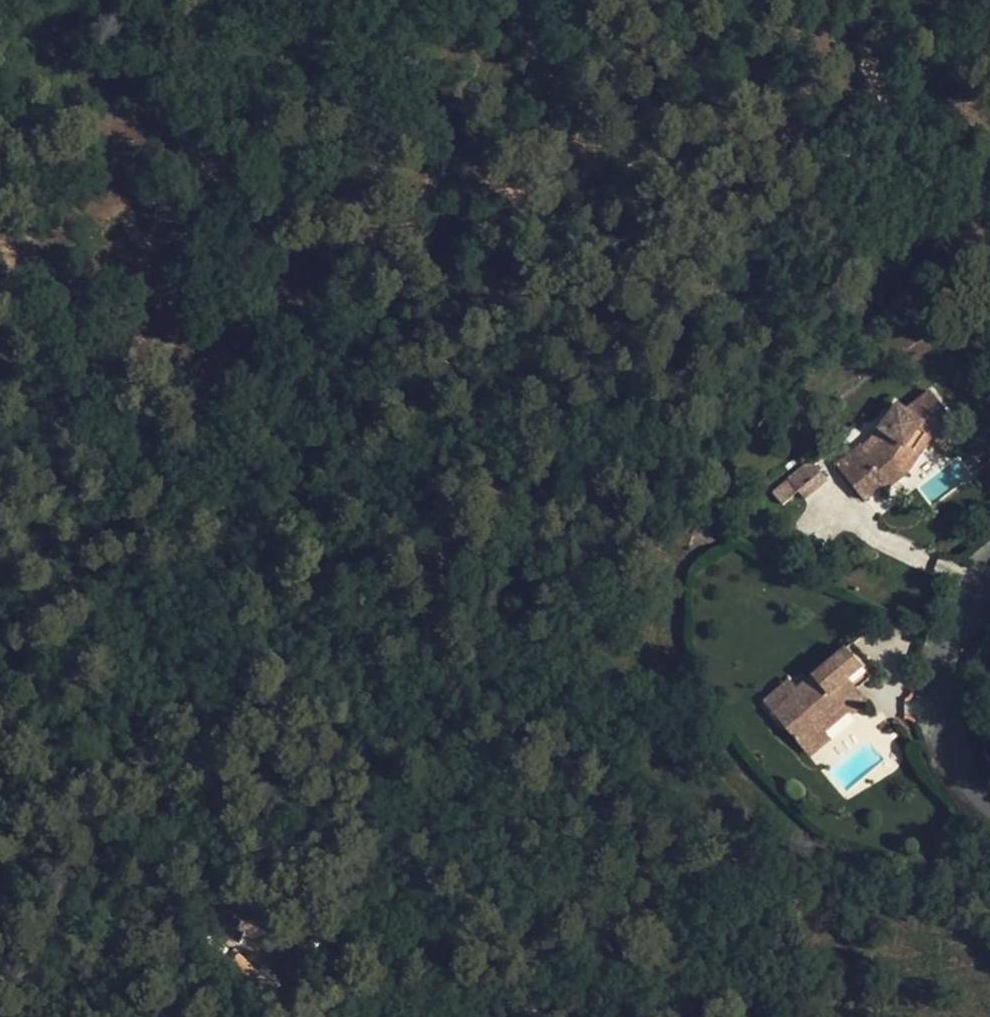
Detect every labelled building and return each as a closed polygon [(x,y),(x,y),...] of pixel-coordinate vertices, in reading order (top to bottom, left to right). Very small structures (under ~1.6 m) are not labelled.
[(887,481),(964,416),(939,386),(910,411),(903,404),(896,403),(877,418),(876,427),(879,434),(837,469),(861,497),(884,478),(887,481)] [(799,496),(825,475),(812,459),(786,480),(799,496)] [(839,701),(845,709),(881,679),(850,642),(799,685),(770,709),(801,746),(818,732),(812,724),(839,701)] [(764,702),(770,709),(799,685),(793,678),(764,702)] [(818,732),(845,709),(839,701),(812,724),(818,732)] [(825,740),(818,732),(801,746),(808,754),(825,740)]
